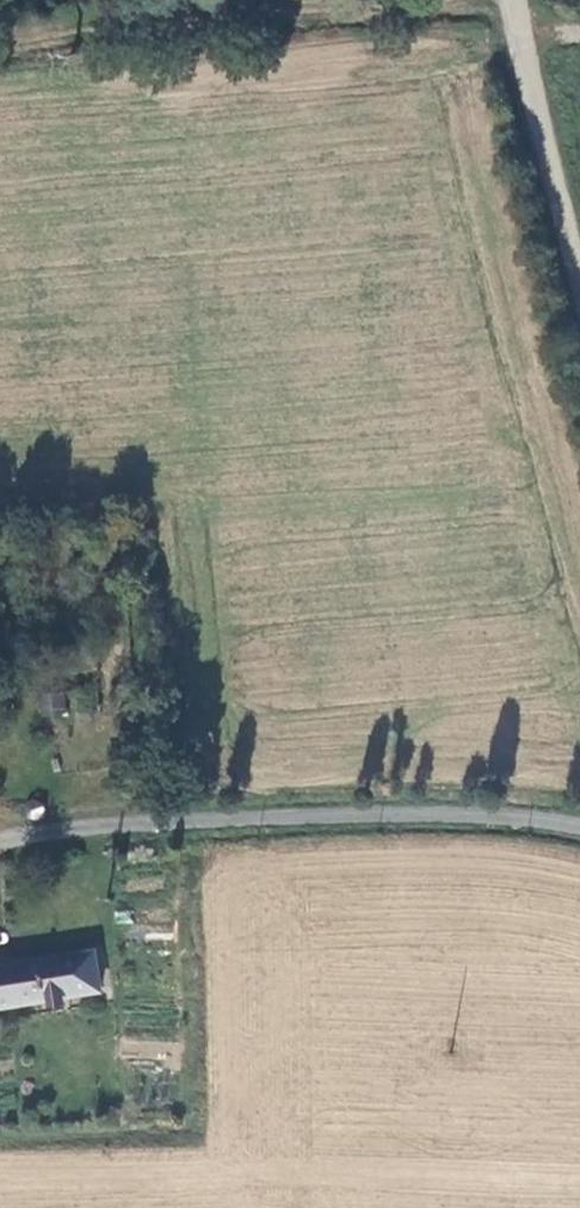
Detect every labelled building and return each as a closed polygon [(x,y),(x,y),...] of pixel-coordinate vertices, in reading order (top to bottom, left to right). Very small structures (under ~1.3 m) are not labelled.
[(24,801),(26,803),(29,803),(36,804),(40,804),(43,802),(44,798),(43,794),(42,791),(39,787),(35,785),(29,786),(26,788),(24,791),(23,798),(24,801)] [(0,951),(0,994),(100,980),(93,939),(0,951)]
